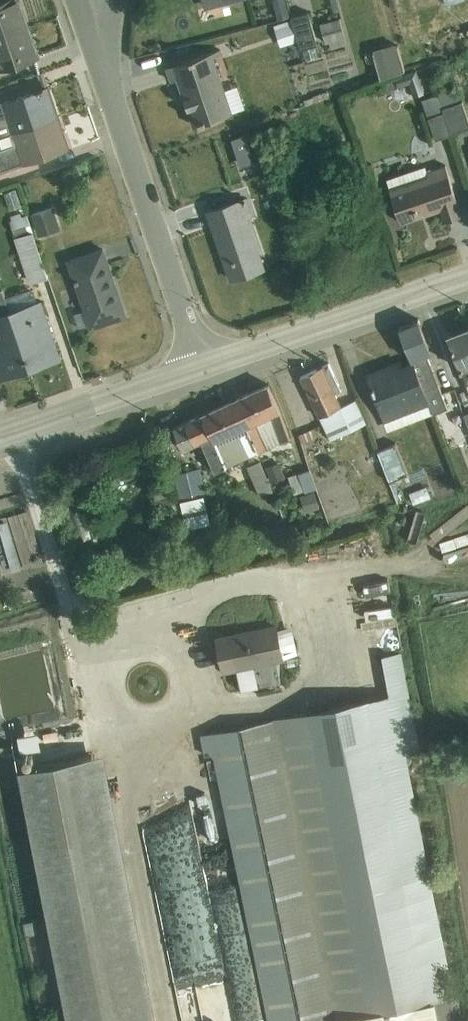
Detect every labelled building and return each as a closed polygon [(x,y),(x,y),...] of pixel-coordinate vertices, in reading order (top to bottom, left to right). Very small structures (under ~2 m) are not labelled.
[(27,27),(18,0),(7,0),(0,2),(0,36),(27,27)] [(203,3),(205,9),(241,0),(213,0),(203,3)] [(277,19),(290,16),(286,0),(272,0),(277,19)] [(292,19),(298,42),(300,50),(318,45),(308,13),(292,19)] [(298,42),(292,19),(273,24),(280,47),(298,42)] [(339,19),(320,24),(325,44),(329,43),(331,50),(347,45),(339,19)] [(459,28),(463,42),(467,41),(467,25),(459,28)] [(0,36),(0,69),(37,57),(27,27),(0,36)] [(396,44),(373,51),(381,79),(405,72),(398,46),(396,47),(396,44)] [(221,50),(167,68),(172,82),(178,80),(194,127),(233,114),(214,57),(223,54),(221,50)] [(450,58),(454,67),(467,62),(467,52),(450,58)] [(417,71),(395,78),(398,88),(409,85),(413,98),(424,95),(417,71)] [(58,118),(48,88),(44,88),(0,103),(0,137),(58,118)] [(451,135),(467,129),(467,119),(462,102),(459,103),(455,89),(438,94),(451,135)] [(451,135),(438,94),(422,99),(436,140),(451,135)] [(0,137),(0,171),(68,149),(58,118),(0,137)] [(230,163),(245,158),(236,130),(220,135),(230,163)] [(425,167),(387,180),(401,224),(440,211),(444,222),(462,216),(446,166),(427,172),(425,167)] [(15,190),(5,194),(10,210),(21,207),(15,190)] [(247,199),(208,213),(231,281),(263,270),(246,219),(254,217),(247,199)] [(53,208),(30,216),(37,237),(60,230),(53,208)] [(12,221),(9,222),(30,284),(48,278),(26,216),(21,218),(20,214),(10,217),(12,221)] [(103,250),(67,263),(83,311),(74,314),(79,329),(90,325),(91,328),(125,316),(103,250)] [(4,298),(29,370),(60,360),(40,302),(37,302),(32,288),(4,298)] [(4,298),(2,290),(0,291),(0,380),(29,370),(4,298)] [(415,364),(434,414),(443,410),(449,425),(464,419),(463,415),(453,391),(442,395),(427,355),(431,354),(418,320),(399,328),(415,364)] [(448,337),(467,388),(467,329),(448,337)] [(329,364),(300,378),(331,441),(367,423),(356,400),(342,407),(335,394),(342,391),(329,364)] [(434,414),(415,364),(402,369),(400,364),(394,366),(396,370),(388,373),(387,369),(368,376),(389,431),(434,414)] [(252,393),(274,446),(290,438),(268,385),(252,393)] [(236,400),(259,452),(274,446),(252,393),(236,400)] [(203,415),(227,467),(259,452),(236,400),(203,415)] [(227,467),(203,415),(173,429),(183,451),(202,442),(215,472),(227,467)] [(288,432),(297,449),(317,439),(309,422),(288,432)] [(377,451),(390,483),(408,475),(396,444),(377,451)] [(390,483),(377,451),(358,458),(365,474),(370,472),(380,497),(392,492),(390,483)] [(259,461),(247,466),(260,496),(272,491),(259,461)] [(279,463),(266,467),(272,482),(284,478),(279,463)] [(200,470),(174,476),(181,502),(182,502),(184,509),(198,506),(196,499),(206,496),(200,470)] [(310,471),(287,478),(294,494),(304,491),(304,493),(317,489),(310,471)] [(175,483),(154,488),(161,516),(182,510),(175,483)] [(426,488),(409,494),(413,505),(430,499),(426,488)] [(314,492),(300,496),(306,513),(320,508),(314,492)] [(82,511),(81,506),(79,499),(64,504),(68,519),(63,521),(64,525),(69,524),(74,543),(76,543),(88,539),(91,539),(87,522),(92,519),(89,509),(82,511)] [(89,509),(92,519),(102,517),(97,502),(81,506),(82,511),(89,509)] [(30,576),(13,525),(0,530),(0,560),(8,583),(30,576)] [(448,544),(431,545),(432,552),(467,549),(467,529),(447,530),(448,544)] [(88,539),(76,543),(79,553),(91,550),(88,539)] [(357,599),(342,601),(344,612),(378,606),(373,579),(354,582),(357,599)] [(277,624),(215,637),(223,673),(237,670),(241,690),(258,687),(254,667),(285,661),(284,658),(297,655),(291,628),(279,631),(277,624)] [(200,737),(204,757),(213,755),(268,1020),(463,1020),(458,997),(454,998),(424,859),(427,858),(406,756),(422,753),(401,654),(382,658),(390,698),(200,737)] [(31,733),(10,734),(10,749),(31,749),(31,733)] [(19,773),(68,1020),(156,1020),(103,756),(19,773)] [(163,972),(211,964),(193,856),(145,864),(163,972)] [(173,1006),(186,1005),(184,983),(171,984),(173,1006)]
